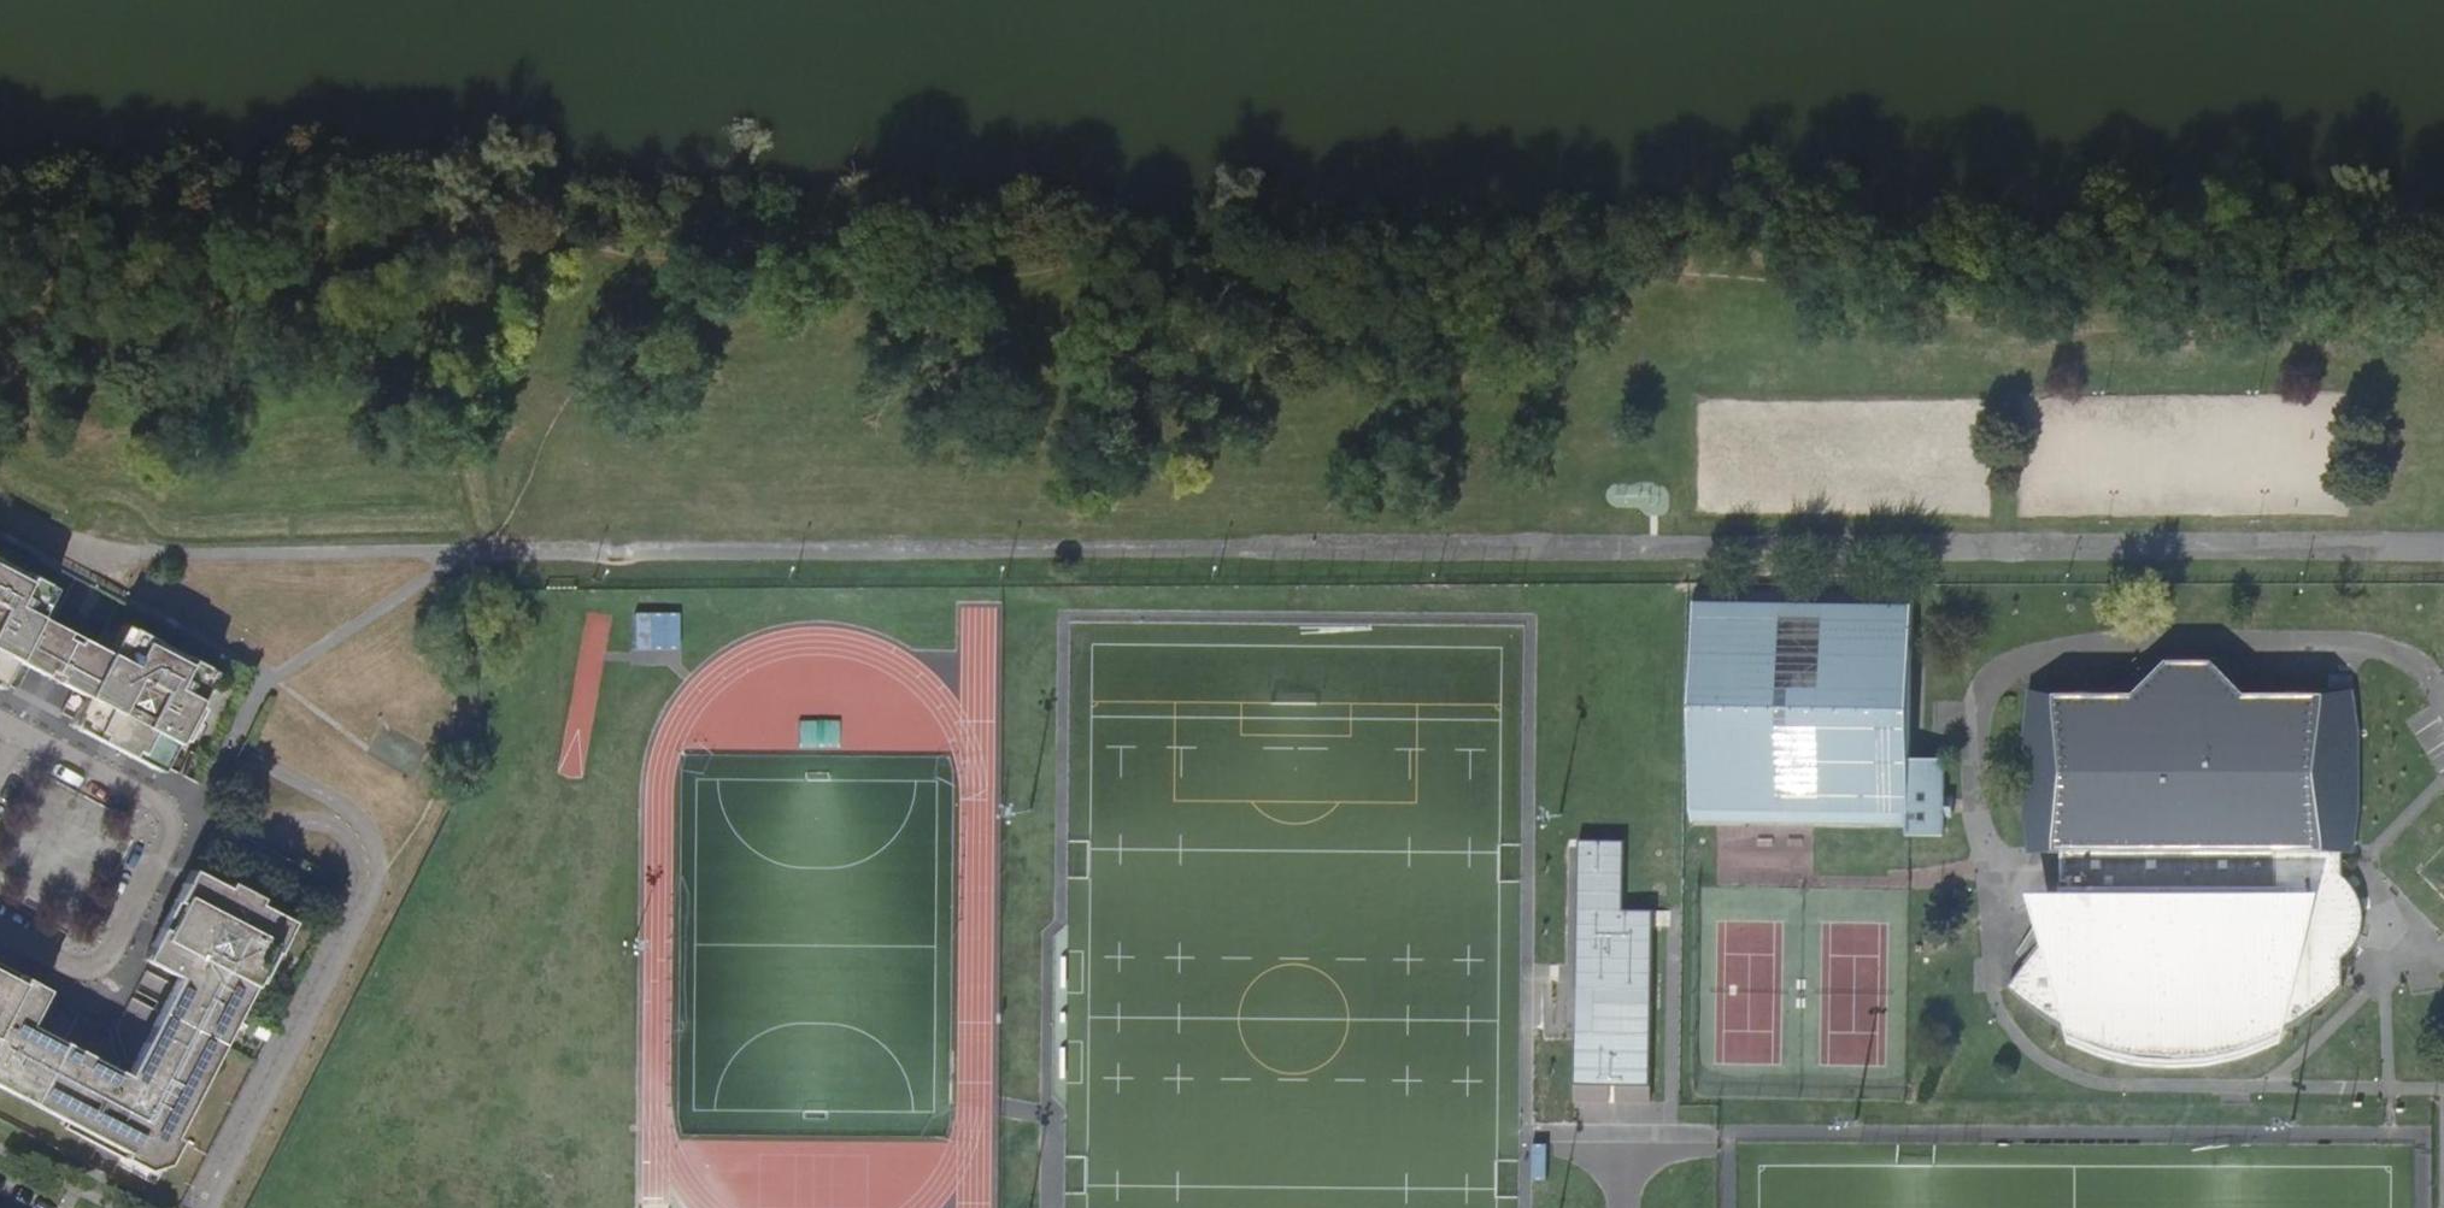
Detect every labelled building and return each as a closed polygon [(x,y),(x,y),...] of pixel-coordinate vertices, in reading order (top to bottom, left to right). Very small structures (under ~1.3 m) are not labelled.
[(6,693),(9,687),(20,664),(87,701),(75,722),(73,728),(118,752),(166,777),(170,769),(181,749),(185,750),(207,709),(204,706),(218,678),(125,628),(109,655),(42,620),(56,593),(0,564),(0,690),(6,693)] [(1955,816),(1955,794),(1949,793),(1950,758),(1915,756),(1916,590),(1699,586),(1694,818),(1913,821),(1913,833),(1948,833),(1948,816),(1955,816)] [(637,611),(636,645),(680,647),(681,612),(637,611)] [(2236,651),(2148,651),(2118,693),(2034,693),(2033,845),(2065,846),(2065,879),(2073,880),(2073,898),(2062,897),(2053,903),(2046,912),(2049,923),(2054,928),(2011,987),(2023,1001),(2044,1018),(2068,1032),(2097,1044),(2125,1052),(2148,1057),(2169,1060),(2191,1061),(2214,1057),(2233,1053),(2258,1045),(2277,1037),(2298,1026),(2324,1008),(2345,990),(2345,959),(2355,948),(2362,936),(2365,923),(2365,910),(2360,894),(2352,884),(2345,879),(2346,847),(2354,847),(2355,695),(2270,693),(2236,651)] [(1621,840),(1576,840),(1572,1082),(1646,1083),(1648,910),(1620,910),(1621,840)] [(96,1139),(94,1144),(131,1162),(150,1173),(165,1168),(209,1085),(206,1083),(244,1009),(248,1011),(293,921),(262,905),(264,900),(233,884),(230,888),(204,875),(195,869),(170,916),(148,959),(157,964),(181,976),(128,1076),(36,1029),(49,1002),(52,995),(4,969),(0,967),(0,1087),(96,1139)]
